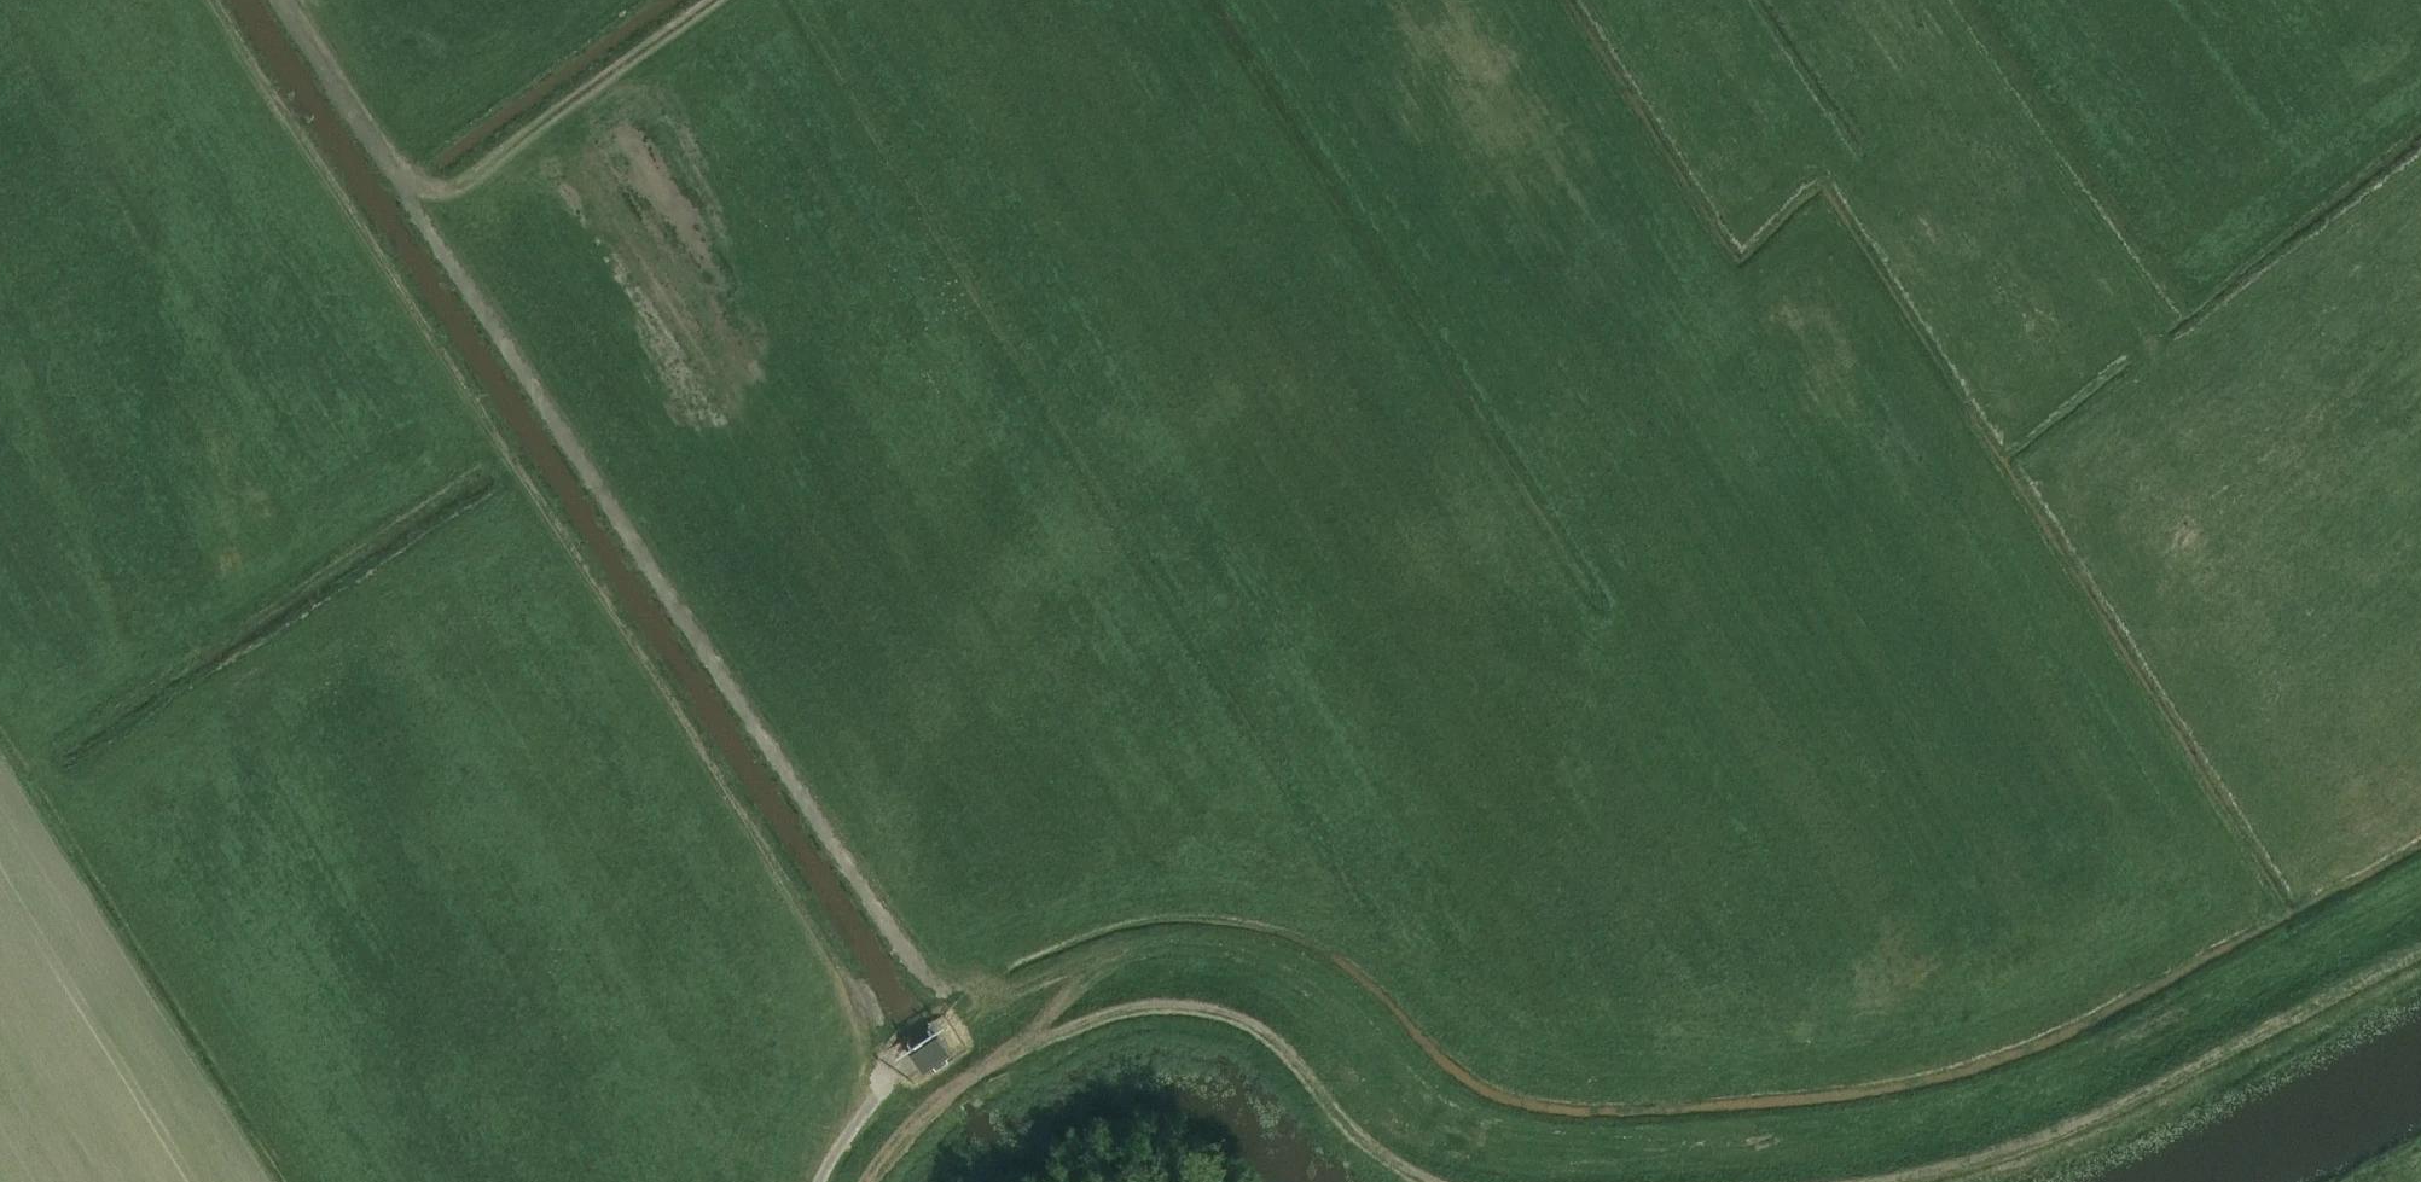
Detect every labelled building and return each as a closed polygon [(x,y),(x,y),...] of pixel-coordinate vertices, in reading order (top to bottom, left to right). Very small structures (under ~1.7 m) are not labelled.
[(951,1053),(941,1037),(931,1044),(916,1054),(926,1070),(940,1061),(951,1053)]
